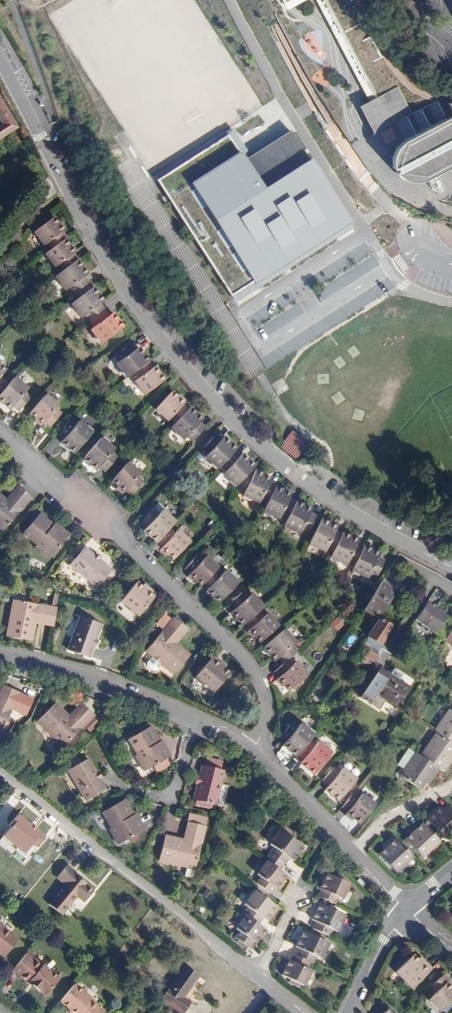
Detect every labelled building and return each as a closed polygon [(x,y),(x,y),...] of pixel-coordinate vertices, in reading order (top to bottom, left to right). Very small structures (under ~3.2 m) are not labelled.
[(367,100),(355,105),(369,134),(393,122),(413,113),(357,0),(318,0),(367,100)] [(0,98),(0,133),(15,123),(0,98)] [(402,139),(398,142),(395,146),(392,151),(391,157),(392,161),(393,166),(395,170),(398,174),(403,177),(407,179),(412,180),(417,180),(422,179),(426,177),(451,163),(451,114),(402,139)] [(232,128),(155,176),(235,298),(237,301),(358,228),(290,130),(249,155),(232,128)] [(66,235),(61,229),(63,228),(53,214),(33,229),(43,242),(46,240),(51,247),(64,237),(66,235)] [(74,250),(64,237),(51,247),(45,251),(54,264),(57,262),(62,269),(76,258),(77,258),(72,252),(74,250)] [(87,273),(76,258),(62,269),(54,275),(65,290),(68,287),(73,293),(87,282),(83,276),(87,273)] [(99,303),(104,300),(94,286),(71,302),(81,316),(85,313),(89,319),(104,309),(99,303)] [(123,327),(112,313),(109,315),(104,309),(89,319),(94,325),(90,328),(100,343),(123,327)] [(147,361),(148,360),(138,346),(133,350),(129,343),(114,354),(119,360),(115,363),(126,377),(133,372),(147,361)] [(161,376),(154,367),(152,368),(147,361),(133,372),(138,378),(135,380),(143,392),(161,376)] [(144,394),(163,380),(161,376),(143,392),(144,394)] [(24,394),(27,390),(12,377),(6,384),(0,392),(0,404),(8,411),(11,408),(17,413),(29,398),(24,394)] [(175,421),(187,407),(181,402),(183,401),(171,390),(154,408),(166,419),(169,416),(175,421)] [(49,425),(61,412),(55,406),(56,404),(45,394),(29,413),(41,424),(44,420),(49,425)] [(203,427),(197,421),(201,418),(188,406),(187,407),(175,421),(170,426),(183,437),(186,434),(192,439),(203,427)] [(85,441),(94,431),(80,419),(76,424),(70,419),(57,433),(63,438),(60,441),(74,454),(85,441)] [(308,444),(292,431),(280,446),(296,459),(308,444)] [(233,451),(236,448),(223,436),(219,439),(213,434),(201,448),(207,453),(204,456),(217,468),(220,465),(233,451)] [(105,472),(118,457),(112,452),(116,447),(101,435),(90,449),(83,458),(82,459),(96,470),(99,467),(105,472)] [(249,471),(255,464),(241,453),(238,456),(233,451),(220,465),(226,470),(223,472),(237,484),(238,483),(249,471)] [(130,493),(142,479),(136,475),(138,472),(126,462),(111,481),(122,491),(125,488),(130,493)] [(275,486),(276,484),(268,480),(270,476),(255,469),(252,474),(245,489),(243,493),(258,501),(260,497),(268,500),(275,486)] [(245,489),(252,474),(249,471),(238,483),(245,489)] [(9,503),(21,490),(17,486),(5,500),(9,503)] [(295,502),(288,499),(290,493),(275,486),(268,500),(263,511),(278,519),(280,515),(288,518),(295,502)] [(3,531),(31,498),(21,490),(9,503),(5,500),(0,496),(0,528),(3,531)] [(309,532),(317,515),(311,512),(312,508),(296,501),(295,502),(288,518),(284,525),(301,533),(303,529),(309,532)] [(169,527),(175,522),(160,509),(157,512),(152,507),(139,521),(145,526),(142,530),(156,542),(157,541),(169,527)] [(48,559),(68,536),(58,527),(54,532),(50,528),(51,527),(39,517),(24,534),(35,544),(41,549),(39,551),(48,559)] [(334,549),(342,533),(335,530),(337,525),(322,518),(310,543),(325,551),(328,546),(334,549)] [(54,532),(58,527),(54,524),(51,527),(50,528),(54,532)] [(173,558),(189,541),(177,530),(175,532),(169,527),(157,541),(162,546),(161,547),(173,558)] [(355,564),(363,546),(356,543),(358,539),(342,532),(342,533),(334,549),(331,557),(346,565),(348,560),(355,564)] [(378,576),(385,560),(378,557),(380,552),(364,545),(363,546),(355,564),(352,570),(368,578),(370,573),(378,576)] [(95,558),(84,548),(70,565),(95,586),(109,570),(102,563),(95,558)] [(216,569),(218,567),(206,555),(202,559),(197,553),(185,567),(190,572),(188,573),(202,585),(203,583),(216,569)] [(105,560),(98,555),(95,558),(102,563),(105,560)] [(218,602),(237,581),(225,570),(222,574),(216,569),(203,583),(208,587),(206,590),(218,602)] [(411,587),(418,575),(412,571),(404,582),(411,587)] [(383,606),(396,586),(384,578),(367,605),(378,613),(380,611),(383,606)] [(141,619),(160,598),(146,585),(144,587),(137,580),(120,600),(141,619)] [(265,605),(253,592),(249,596),(244,590),(230,602),(235,608),(232,611),(244,624),(246,622),(260,610),(265,605)] [(395,617),(401,607),(391,600),(386,607),(383,606),(380,611),(383,612),(380,617),(392,626),(397,618),(395,617)] [(54,623),(57,603),(52,602),(50,609),(12,603),(6,638),(32,642),(35,626),(36,620),(54,623)] [(448,617),(425,602),(413,621),(436,636),(448,617)] [(279,626),(267,613),(264,615),(260,610),(246,622),(250,627),(249,629),(261,642),(279,626)] [(171,641),(183,628),(173,619),(144,652),(171,676),(188,656),(176,645),(171,641)] [(53,629),(54,623),(36,620),(35,626),(53,629)] [(94,642),(99,626),(78,620),(68,652),(89,659),(92,649),(94,642)] [(442,645),(451,650),(451,623),(442,645)] [(176,645),(188,631),(183,628),(171,641),(176,645)] [(289,659),(298,651),(293,645),(297,642),(285,628),(264,647),(276,660),(279,657),(284,663),(289,659)] [(381,649),(387,640),(377,633),(371,642),(381,649)] [(215,694),(231,675),(224,668),(226,666),(217,657),(198,678),(215,694)] [(384,682),(393,669),(375,657),(355,688),(363,693),(374,675),(384,682)] [(290,692),(308,677),(296,663),(294,666),(289,659),(284,663),(275,672),(280,678),(278,679),(290,692)] [(400,703),(413,681),(393,669),(384,682),(372,699),(383,705),(388,696),(400,703)] [(372,699),(384,682),(374,675),(363,693),(372,699)] [(19,694),(6,688),(0,701),(0,734),(19,694)] [(60,747),(92,718),(83,708),(69,720),(66,716),(54,703),(36,720),(60,747)] [(69,720),(83,708),(80,704),(66,716),(69,720)] [(451,749),(451,718),(444,713),(430,734),(451,749)] [(280,748),(294,759),(311,737),(296,726),(280,748)] [(170,755),(163,744),(159,747),(156,743),(159,741),(150,727),(129,739),(137,753),(140,759),(138,761),(143,771),(170,755)] [(440,773),(451,755),(451,752),(430,738),(417,758),(435,770),(440,773)] [(311,778),(328,756),(314,745),(297,767),(311,778)] [(397,778),(421,793),(435,770),(412,755),(397,778)] [(97,775),(89,760),(69,772),(87,801),(106,790),(101,781),(97,775)] [(201,765),(195,800),(221,806),(226,770),(201,765)] [(335,806),(356,779),(342,768),(320,794),(335,806)] [(358,828),(378,802),(361,790),(341,816),(358,828)] [(132,817),(134,816),(126,801),(105,813),(113,828),(116,834),(114,836),(119,845),(146,830),(139,818),(134,821),(132,817)] [(451,837),(451,824),(435,809),(420,826),(443,847),(451,837)] [(188,842),(193,823),(188,822),(183,841),(188,842)] [(196,870),(206,827),(193,823),(188,842),(183,841),(166,837),(161,861),(196,870)] [(398,841),(419,860),(433,843),(411,825),(398,841)] [(300,850),(275,833),(264,850),(269,853),(265,859),(281,870),(285,863),(289,866),(300,850)] [(389,839),(374,856),(395,875),(410,858),(389,839)] [(75,872),(66,864),(56,877),(64,884),(47,904),(60,915),(76,896),(83,902),(93,890),(85,884),(86,884),(74,873),(75,872)] [(275,893),(284,878),(263,864),(254,878),(258,880),(254,885),(268,895),(271,890),(275,893)] [(346,887),(324,876),(316,890),(319,892),(316,898),(333,906),(335,901),(339,903),(346,887)] [(264,925),(274,910),(250,894),(241,908),(244,910),(240,917),(242,918),(256,927),(259,922),(264,925)] [(342,918),(315,905),(307,921),(313,924),(310,930),(326,938),(330,931),(335,934),(342,918)] [(255,946),(264,932),(242,918),(233,931),(237,933),(233,940),(248,949),(252,943),(255,946)] [(17,939),(1,926),(2,925),(0,923),(0,954),(3,957),(17,939)] [(326,945),(301,933),(294,949),(296,950),(293,957),(310,966),(314,958),(318,961),(326,945)] [(422,960),(414,952),(396,968),(412,985),(432,965),(425,957),(422,960)] [(43,995),(57,978),(41,965),(41,966),(26,953),(11,971),(27,984),(28,982),(43,995)] [(290,962),(287,961),(279,976),(301,988),(309,973),(307,972),(310,966),(293,957),(290,962)] [(199,976),(185,966),(163,996),(183,1011),(189,1002),(183,998),(199,976)] [(444,971),(431,984),(437,989),(430,995),(442,1007),(451,997),(451,985),(447,980),(450,977),(444,971)] [(89,999),(90,997),(74,984),(59,1001),(73,1012),(102,1012),(104,1011),(89,999)]
